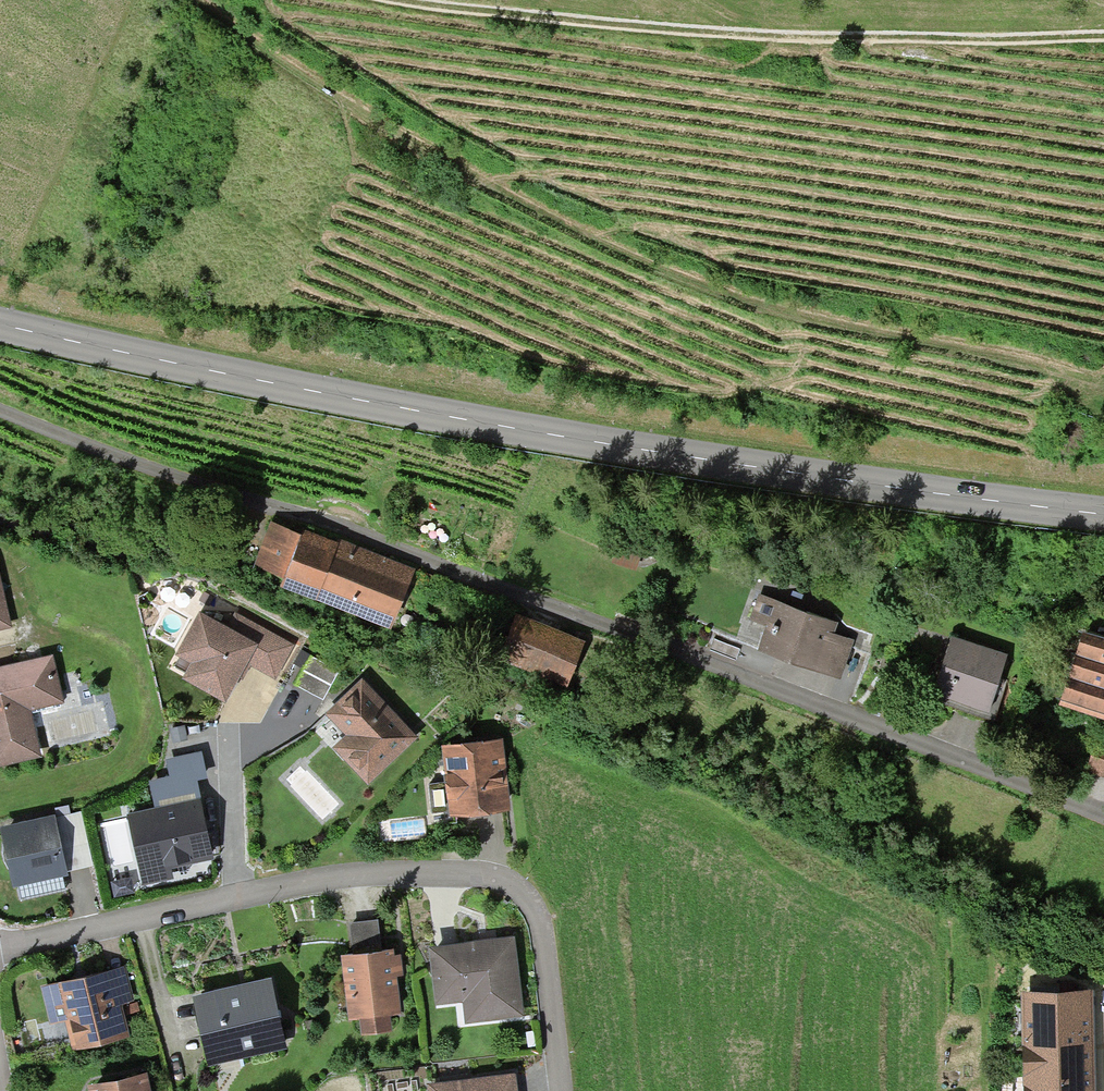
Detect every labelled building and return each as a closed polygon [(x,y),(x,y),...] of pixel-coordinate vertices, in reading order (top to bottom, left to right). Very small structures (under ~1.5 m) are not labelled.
[(275,519),(260,558),(389,608),(404,569),(275,519)] [(832,621),(757,596),(750,616),(773,624),(766,644),(841,670),(851,641),(828,633),(832,621)] [(228,626),(200,611),(171,664),(223,692),(242,656),(275,674),(290,647),(233,616),(228,626)] [(521,615),(507,653),(567,676),(582,638),(521,615)] [(1061,700),(1103,713),(1103,643),(1082,636),(1061,700)] [(951,638),(936,685),(989,702),(1004,655),(951,638)] [(0,668),(0,758),(36,750),(25,702),(54,696),(46,658),(0,668)] [(309,658),(293,686),(317,699),(333,671),(309,658)] [(410,735),(360,679),(327,709),(348,732),(335,743),(364,775),(410,735)] [(444,744),(451,805),(504,799),(497,738),(444,744)] [(1085,769),(1103,775),(1103,754),(1091,750),(1085,769)] [(197,798),(132,813),(146,875),(167,871),(164,859),(208,849),(197,798)] [(52,820),(62,869),(87,864),(77,815),(52,820)] [(51,816),(2,826),(13,879),(62,869),(52,820),(51,816)] [(353,923),(356,955),(378,952),(375,921),(353,923)] [(511,938),(433,948),(439,1001),(464,998),(466,1017),(520,1011),(511,938)] [(345,956),(351,1014),(363,1013),(365,1025),(387,1023),(386,1010),(394,1009),(387,951),(378,952),(356,955),(345,956)] [(118,968),(42,987),(50,1017),(70,1012),(77,1039),(120,1029),(114,1001),(126,998),(118,968)] [(266,977),(197,993),(211,1059),(281,1043),(266,977)] [(1031,1090),(1090,1090),(1086,992),(1027,994),(1031,1090)] [(92,1090),(147,1090),(143,1072),(90,1081),(92,1090)] [(427,1083),(428,1090),(513,1090),(511,1073),(427,1083)]
